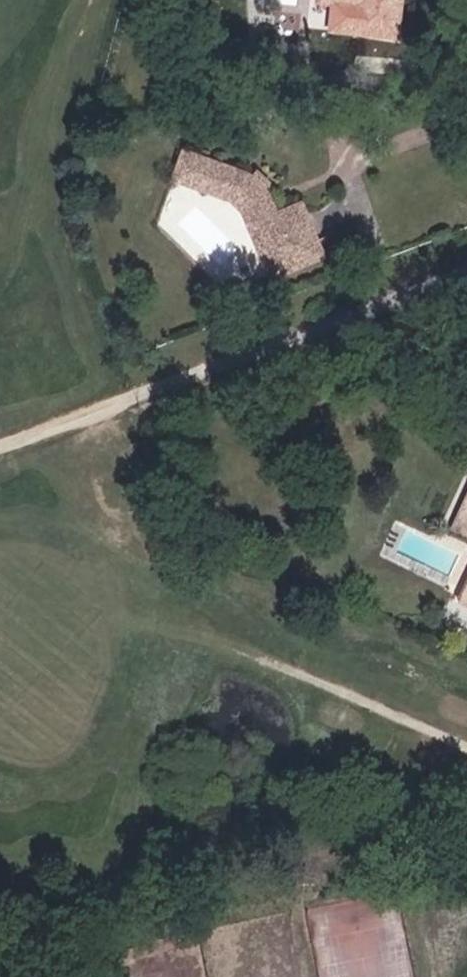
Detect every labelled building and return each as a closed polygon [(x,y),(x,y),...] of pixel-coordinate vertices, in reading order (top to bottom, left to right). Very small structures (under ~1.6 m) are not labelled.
[(402,39),(407,0),(327,0),(327,1),(364,4),(361,34),(402,39)] [(187,169),(200,173),(212,141),(199,136),(187,169)] [(318,198),(288,206),(282,185),(256,158),(212,141),(200,173),(238,189),(256,208),(260,218),(279,275),(337,257),(318,198)]
